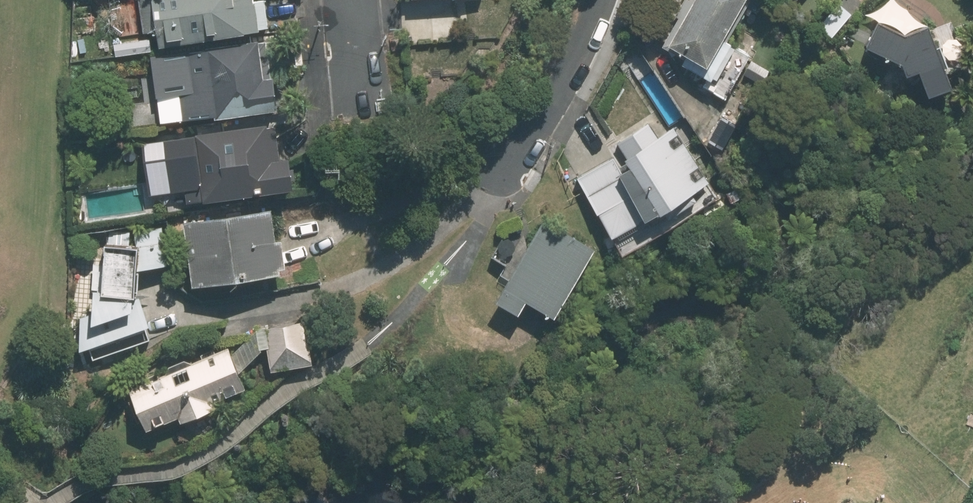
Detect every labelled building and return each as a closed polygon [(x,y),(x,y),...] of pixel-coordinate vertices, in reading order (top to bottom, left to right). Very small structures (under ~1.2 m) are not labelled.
[(262,30),(256,0),(154,0),(163,48),(262,30)] [(665,44),(710,69),(749,0),(690,0),(665,44)] [(933,25),(910,34),(883,21),(872,43),(907,60),(911,73),(924,69),(933,94),(956,85),(933,25)] [(163,122),(280,109),(276,75),(267,77),(263,43),(155,56),(163,122)] [(189,204),(297,189),(292,155),(284,156),(279,122),(145,141),(153,194),(187,189),(189,204)] [(665,213),(712,182),(676,127),(660,137),(650,122),(619,142),(665,213)] [(613,155),(579,177),(618,237),(652,214),(613,155)] [(195,286),(284,273),(283,268),(288,267),(284,238),(279,238),(275,209),(186,222),(195,286)] [(530,299),(559,316),(597,248),(544,218),(499,299),(522,312),(530,299)] [(108,243),(106,288),(97,289),(94,312),(82,316),(83,351),(152,324),(140,292),(142,245),(108,243)] [(273,365),(314,357),(306,313),(264,322),(273,365)] [(216,402),(247,389),(229,344),(130,386),(148,430),(181,416),(184,422),(219,408),(216,402)]
